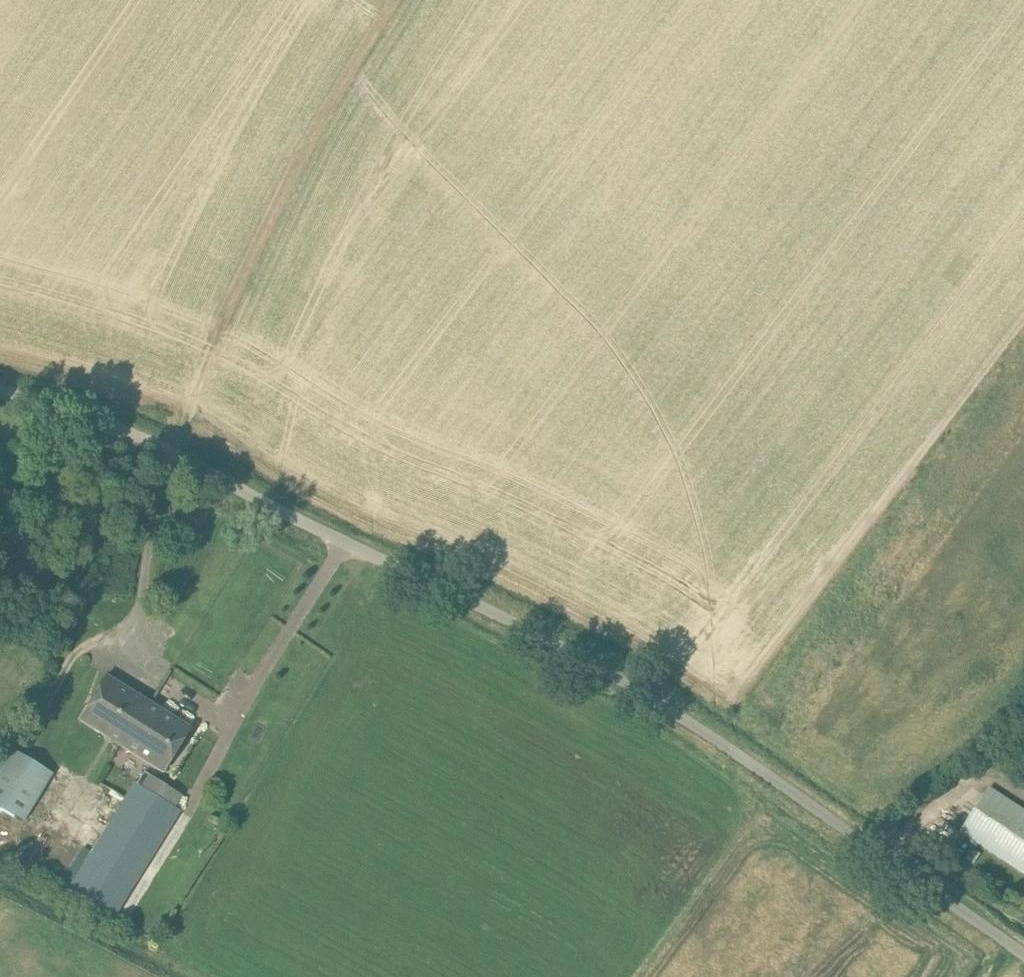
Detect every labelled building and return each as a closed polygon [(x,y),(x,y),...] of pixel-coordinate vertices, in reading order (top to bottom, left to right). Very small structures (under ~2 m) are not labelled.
[(92,466),(96,457),(92,456),(95,448),(86,444),(79,460),(92,466)] [(150,702),(107,675),(79,720),(121,746),(130,731),(135,734),(149,711),(146,709),(150,702)] [(163,773),(191,728),(150,702),(146,709),(149,711),(135,734),(130,731),(121,746),(163,773)] [(11,749),(0,768),(0,808),(26,824),(55,776),(11,749)] [(114,917),(187,799),(144,771),(92,852),(85,847),(63,880),(71,885),(69,889),(114,917)] [(990,787),(962,832),(1023,872),(1023,809),(990,787)]
